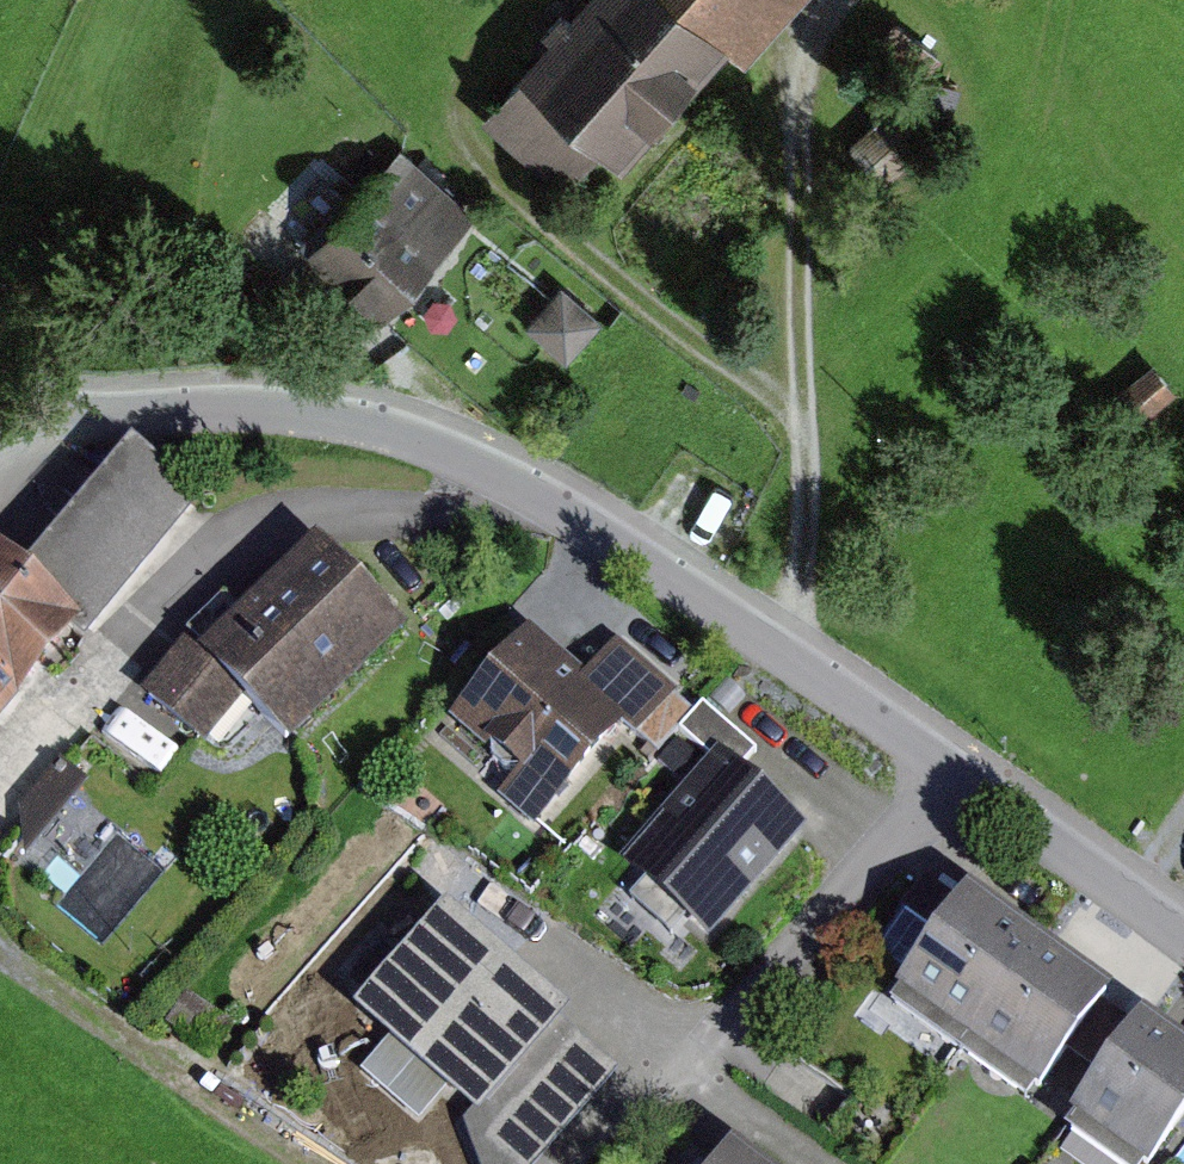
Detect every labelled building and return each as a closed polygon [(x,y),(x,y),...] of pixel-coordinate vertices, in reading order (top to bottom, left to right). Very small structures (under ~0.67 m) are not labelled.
[(495,115),(567,179),(590,154),(618,179),(727,58),(750,78),(819,0),(598,0),(495,115)] [(947,62),(905,31),(887,55),(928,86),(947,62)] [(929,147),(896,112),(859,147),(891,181),(929,147)] [(479,223),(402,155),(318,250),(395,318),(479,223)] [(597,325),(563,294),(535,325),(569,356),(597,325)] [(1152,362),(1101,406),(1127,435),(1178,392),(1152,362)] [(129,437),(24,560),(88,615),(193,492),(129,437)] [(88,615),(24,560),(0,539),(0,716),(88,615)] [(214,646),(202,634),(147,688),(203,744),(244,703),(289,748),(408,631),(320,542),(214,646)] [(585,676),(531,628),(453,717),(554,804),(621,728),(635,741),(678,692),(617,639),(585,676)] [(766,758),(713,712),(690,738),(719,764),(632,861),(717,937),(810,834),(748,778),(766,758)] [(19,809),(24,860),(88,784),(60,761),(19,809)] [(890,1006),(958,1055),(1038,945),(969,896),(890,1006)] [(581,1026),(461,909),(356,1016),(476,1133),(517,1091),(565,1138),(622,1080),(574,1033),(581,1026)] [(958,1055),(1027,1104),(1106,994),(1038,945),(958,1055)] [(1154,1022),(1083,1124),(1140,1163),(1166,1163),(1183,1138),(1183,1043),(1154,1022)] [(732,1152),(723,1163),(750,1163),(732,1152)]
